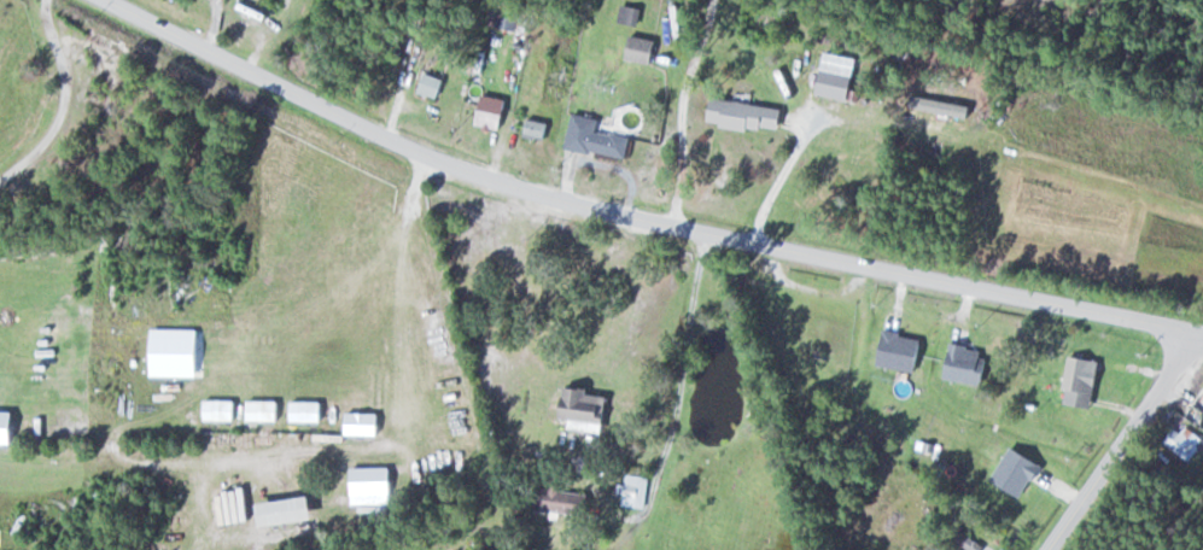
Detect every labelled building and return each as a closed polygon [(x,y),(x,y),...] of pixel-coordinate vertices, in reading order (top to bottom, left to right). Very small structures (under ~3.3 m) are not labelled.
[(640,10),(627,7),(624,21),(636,24),(640,10)] [(655,65),(660,41),(633,35),(628,59),(655,65)] [(823,96),(860,102),(867,60),(829,54),(823,96)] [(444,76),(423,77),(424,97),(445,96),(444,76)] [(712,124),(785,134),(788,109),(715,99),(712,124)] [(501,133),(511,111),(489,101),(479,123),(501,133)] [(601,131),(603,119),(575,114),(570,150),(632,160),(636,137),(601,131)] [(527,137),(550,140),(552,123),(529,120),(527,137)] [(1102,359),(1070,358),(1068,406),(1101,408),(1102,359)] [(565,389),(563,420),(613,424),(616,394),(565,389)] [(284,401),(250,401),(250,422),(284,422),(284,401)] [(293,402),(293,423),(326,423),(326,402),(293,402)] [(383,435),(383,414),(348,414),(348,435),(383,435)] [(1190,429),(1186,434),(1179,428),(1168,443),(1195,464),(1202,453),(1202,440),(1190,429)] [(398,469),(355,469),(355,504),(398,504),(398,469)] [(648,508),(652,478),(630,476),(626,506),(648,508)] [(267,528),(321,522),(318,498),(265,504),(267,528)]
